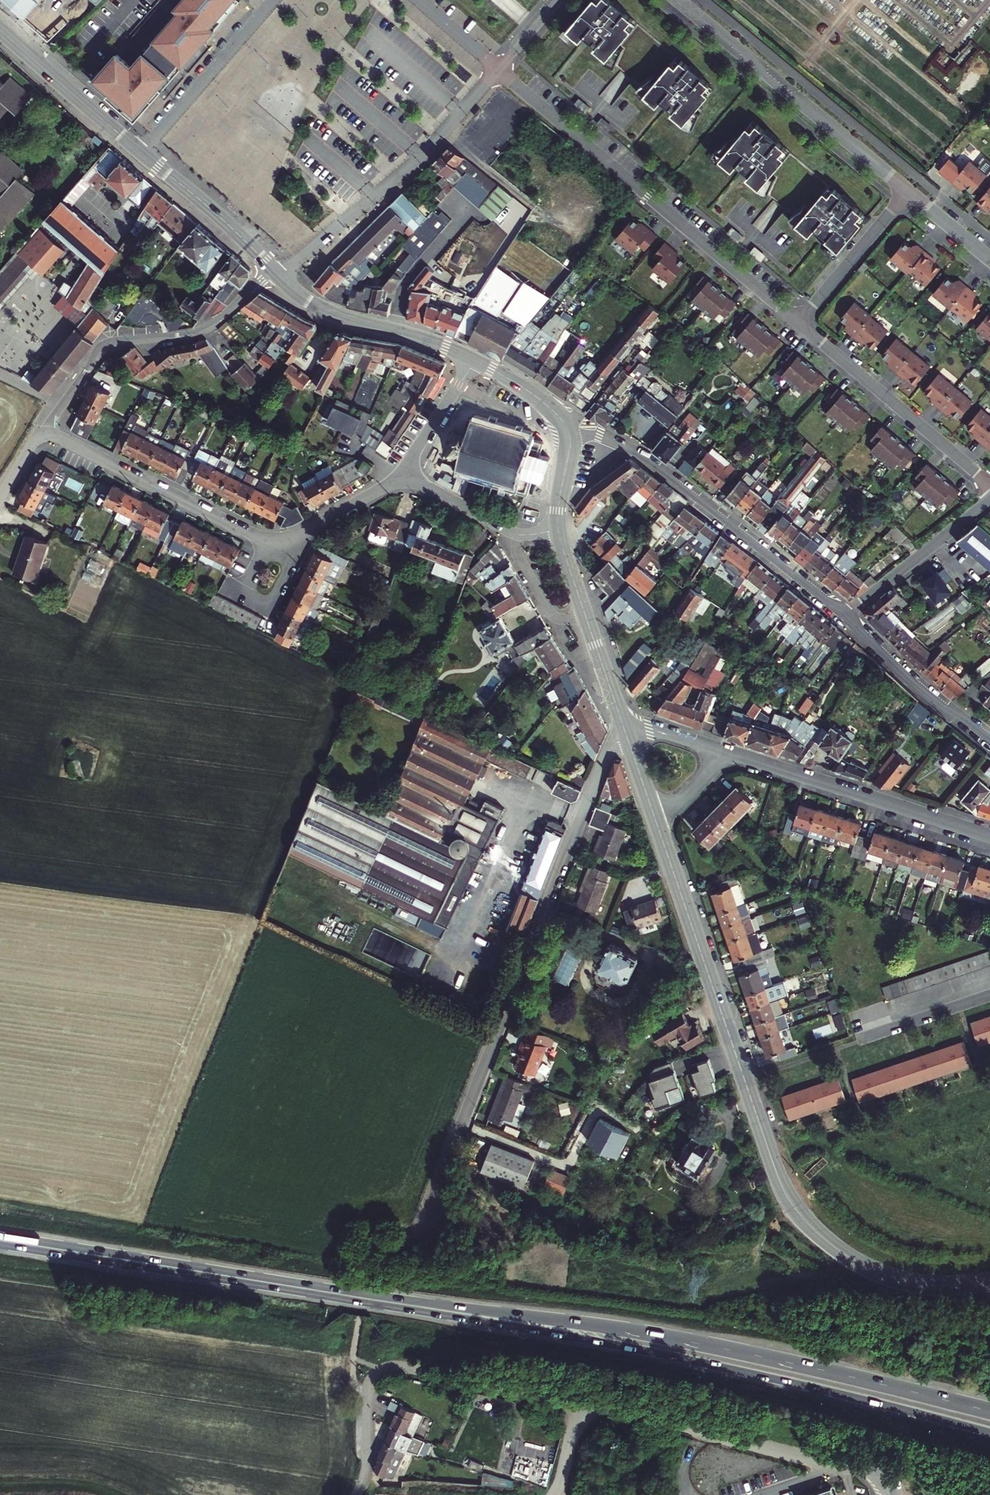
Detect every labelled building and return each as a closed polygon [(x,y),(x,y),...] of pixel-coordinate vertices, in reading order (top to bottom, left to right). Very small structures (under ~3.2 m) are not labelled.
[(50,44),(98,0),(0,0),(0,1),(50,44)] [(93,81),(98,85),(123,109),(135,120),(143,110),(159,93),(191,56),(211,33),(239,1),(238,0),(184,0),(129,63),(116,51),(93,81)] [(572,23),(585,34),(589,29),(601,39),(599,42),(612,53),(623,39),(637,23),(632,19),(637,13),(630,6),(631,4),(627,0),(591,0),(572,23)] [(620,58),(627,43),(623,39),(612,53),(620,58)] [(660,75),(649,88),(662,99),(666,94),(678,104),(676,107),(689,118),(700,104),(714,88),(709,84),(714,78),(707,71),(708,69),(695,58),(693,60),(686,54),(681,60),(676,56),(660,75)] [(642,81),(649,88),(660,75),(656,71),(642,81)] [(8,109),(16,116),(31,98),(9,79),(4,85),(0,82),(0,119),(8,109)] [(584,103),(579,108),(587,114),(591,109),(584,103)] [(697,123),(704,108),(700,104),(689,118),(697,123)] [(736,139),(725,152),(737,163),(742,158),(754,168),(752,171),(764,181),(776,168),(789,151),(785,148),(790,141),(782,135),(784,133),(771,122),(769,124),(761,117),(756,124),(752,120),(736,139)] [(603,119),(598,124),(606,130),(610,125),(603,119)] [(718,145),(725,152),(736,139),(731,135),(718,145)] [(450,145),(443,153),(464,174),(473,164),(450,145)] [(99,191),(109,180),(140,207),(149,194),(154,187),(109,147),(83,177),(99,191)] [(34,195),(17,179),(23,172),(1,153),(0,154),(0,234),(34,195)] [(443,153),(433,162),(445,174),(437,181),(444,187),(440,192),(444,196),(455,185),(464,174),(443,153)] [(968,161),(951,182),(958,188),(962,184),(965,186),(964,186),(972,192),(986,175),(968,161)] [(455,185),(461,191),(479,169),(473,164),(464,174),(455,185)] [(773,187),(780,172),(776,168),(764,181),(773,187)] [(479,169),(461,191),(482,210),(501,186),(479,169)] [(813,203),(802,217),(815,228),(819,222),(831,232),(829,235),(842,246),(867,216),(862,212),(867,206),(859,200),(861,197),(848,186),(846,189),(838,182),(833,188),(829,185),(813,203)] [(482,210),(500,225),(521,202),(501,186),(482,210)] [(976,203),(983,209),(986,206),(988,208),(988,209),(989,211),(989,186),(976,203)] [(152,196),(131,231),(139,236),(165,197),(157,189),(152,196)] [(418,207),(403,192),(390,205),(409,225),(414,230),(424,219),(427,216),(418,207)] [(444,196),(440,192),(436,196),(441,200),(444,196)] [(165,197),(139,236),(145,241),(158,223),(174,204),(165,197)] [(63,199),(45,220),(90,260),(74,287),(64,281),(59,290),(87,315),(37,376),(29,370),(21,378),(53,393),(108,324),(87,300),(120,249),(63,199)] [(795,210),(802,217),(813,203),(809,200),(795,210)] [(423,202),(418,207),(427,216),(432,210),(423,202)] [(174,204),(158,223),(182,243),(197,224),(174,204)] [(401,234),(409,225),(390,205),(331,263),(316,281),(317,285),(324,293),(336,280),(340,283),(362,288),(366,284),(361,279),(367,273),(363,269),(371,261),(367,256),(395,228),(401,234)] [(617,237),(634,251),(640,244),(646,249),(658,235),(644,223),(642,226),(639,224),(640,223),(633,217),(617,237)] [(402,245),(410,252),(432,226),(424,219),(414,230),(402,245)] [(182,243),(180,245),(209,271),(226,249),(197,224),(182,243)] [(432,226),(410,252),(416,257),(437,231),(432,226)] [(17,253),(29,264),(42,275),(64,250),(39,228),(17,253)] [(736,232),(732,237),(739,243),(744,238),(736,232)] [(665,241),(654,256),(660,260),(654,267),(672,281),(688,261),(680,255),(679,256),(677,254),(679,251),(665,241)] [(906,273),(907,272),(924,252),(917,246),(913,250),(903,242),(889,259),(906,273)] [(755,248),(751,253),(758,260),(763,254),(755,248)] [(374,286),(370,310),(383,313),(391,315),(392,306),(390,305),(391,302),(394,301),(395,294),(393,291),(405,273),(405,272),(417,257),(416,257),(410,252),(382,287),(374,286)] [(907,272),(924,287),(938,270),(931,264),(929,261),(932,258),(924,252),(907,272)] [(0,272),(0,304),(20,282),(16,279),(29,264),(17,253),(0,272)] [(211,283),(221,291),(242,262),(233,254),(211,283)] [(213,300),(211,303),(205,311),(212,316),(223,311),(251,276),(250,269),(242,262),(221,291),(213,300)] [(863,262),(857,270),(861,274),(867,266),(863,262)] [(467,310),(456,334),(504,358),(512,343),(531,320),(551,297),(525,280),(523,283),(496,265),(474,299),(467,310)] [(409,287),(411,290),(418,290),(429,277),(433,271),(427,266),(409,287)] [(693,300),(704,309),(721,289),(717,286),(716,287),(714,286),(715,285),(714,285),(715,284),(704,275),(693,289),(698,293),(693,300)] [(429,277),(418,290),(431,293),(428,307),(425,323),(436,327),(444,304),(452,290),(449,288),(429,277)] [(949,308),(966,287),(959,281),(955,286),(945,278),(931,294),(948,309),(949,308)] [(374,286),(366,284),(362,288),(340,283),(336,280),(324,293),(329,297),(349,305),(370,310),(374,286)] [(949,308),(966,322),(980,305),(973,299),(974,299),(971,297),(974,293),(966,287),(949,308)] [(721,289),(704,309),(714,318),(720,311),(725,316),(737,303),(727,294),(726,295),(725,294),(725,295),(723,293),(724,292),(721,289)] [(138,301),(127,316),(139,325),(146,314),(151,313),(162,321),(171,309),(146,290),(138,301)] [(418,290),(411,290),(410,294),(409,304),(428,307),(431,293),(418,290)] [(444,304),(436,327),(446,331),(454,307),(459,299),(456,298),(459,292),(452,290),(444,304)] [(88,301),(92,305),(99,295),(93,292),(88,301)] [(266,316),(275,301),(261,292),(254,298),(242,309),(262,322),(266,316)] [(462,294),(459,299),(454,307),(446,331),(456,334),(467,310),(474,299),(462,294)] [(99,295),(92,305),(95,309),(103,298),(99,295)] [(182,307),(187,311),(199,320),(205,311),(211,303),(208,300),(201,295),(195,302),(188,296),(180,306),(182,307)] [(114,305),(105,298),(96,310),(107,318),(111,312),(110,311),(114,305)] [(273,340),(278,343),(297,314),(275,301),(266,316),(270,318),(266,325),(262,332),(273,340)] [(845,331),(852,337),(870,317),(871,316),(854,301),(839,318),(849,326),(845,331)] [(428,307),(409,304),(406,319),(425,323),(428,307)] [(646,328),(659,312),(649,304),(636,319),(646,328)] [(975,329),(989,341),(989,313),(989,312),(975,329)] [(525,350),(516,365),(535,376),(545,361),(550,354),(557,345),(559,339),(566,328),(570,322),(556,313),(541,328),(525,350)] [(737,338),(748,347),(765,326),(762,324),(761,325),(759,324),(759,323),(759,322),(749,313),(737,327),(743,331),(737,338)] [(297,314),(278,343),(284,347),(284,346),(293,352),(298,356),(299,356),(318,327),(315,323),(305,319),(297,314)] [(579,319),(575,316),(570,322),(566,328),(571,331),(580,338),(583,335),(572,327),(579,319)] [(870,317),(852,337),(860,344),(863,340),(865,342),(866,342),(873,348),(887,331),(870,317)] [(636,319),(623,335),(633,343),(646,328),(636,319)] [(504,358),(516,365),(525,350),(541,328),(531,320),(512,343),(504,358)] [(765,326),(748,347),(759,356),(764,349),(770,354),(781,340),(771,332),(770,332),(769,332),(767,331),(769,329),(765,326)] [(571,331),(566,328),(559,339),(564,342),(571,331)] [(659,339),(649,330),(642,338),(653,347),(659,339)] [(342,362),(343,359),(353,336),(340,332),(337,333),(318,363),(327,369),(317,388),(318,389),(325,393),(342,362)] [(620,359),(633,343),(623,335),(610,350),(620,359)] [(353,336),(343,359),(358,365),(367,369),(374,354),(376,340),(353,336)] [(895,373),(912,352),(895,337),(881,354),(888,360),(887,361),(890,363),(887,366),(895,373)] [(158,348),(151,354),(166,371),(167,373),(173,368),(170,364),(178,357),(179,361),(184,360),(183,357),(199,355),(214,349),(207,340),(195,343),(168,347),(161,352),(158,348)] [(369,370),(373,371),(376,362),(385,364),(392,366),(394,358),(398,359),(403,346),(398,344),(376,340),(374,354),(367,369),(369,370)] [(563,364),(548,385),(566,398),(576,385),(582,388),(587,382),(591,378),(589,376),(597,366),(600,363),(592,357),(587,363),(584,364),(581,367),(581,371),(573,381),(565,375),(586,347),(580,342),(563,364)] [(250,353),(259,360),(264,352),(256,346),(250,353)] [(376,450),(388,458),(416,414),(417,414),(438,381),(446,363),(403,346),(398,359),(419,367),(414,380),(414,381),(416,380),(422,383),(419,389),(414,389),(409,397),(405,395),(408,391),(406,389),(403,393),(400,391),(396,389),(391,397),(407,407),(392,430),(390,429),(376,450)] [(134,348),(121,357),(135,376),(139,373),(138,372),(148,365),(144,359),(134,348)] [(600,363),(597,366),(607,375),(620,359),(610,350),(600,363)] [(628,365),(633,369),(645,356),(640,351),(628,365)] [(782,375),(793,384),(810,364),(806,361),(805,363),(803,361),(804,361),(803,360),(804,359),(794,351),(782,364),(788,369),(782,375)] [(275,361),(264,352),(259,360),(265,365),(269,369),(275,361)] [(298,356),(293,352),(286,362),(290,365),(291,365),(298,356)] [(630,373),(635,377),(638,380),(636,383),(645,390),(638,400),(669,425),(684,406),(679,402),(682,399),(679,397),(676,400),(669,394),(668,394),(661,389),(661,385),(657,382),(652,382),(652,383),(643,376),(650,367),(647,365),(650,361),(648,359),(652,355),(648,352),(645,356),(633,369),(630,373)] [(912,352),(895,373),(902,379),(905,375),(908,378),(908,377),(915,383),(929,366),(912,352)] [(151,354),(149,355),(163,373),(166,371),(151,354)] [(535,376),(548,385),(563,364),(550,354),(545,361),(535,376)] [(235,372),(243,365),(234,355),(227,362),(235,372)] [(382,374),(385,364),(376,362),(373,371),(382,374)] [(245,363),(243,365),(235,372),(233,374),(239,382),(246,377),(247,378),(253,373),(245,363)] [(810,364),(793,384),(803,393),(809,387),(814,391),(826,378),(816,369),(815,370),(814,369),(814,370),(812,368),(813,367),(810,364)] [(138,372),(139,373),(143,378),(153,370),(148,365),(138,372)] [(269,369),(265,365),(255,375),(259,380),(265,374),(269,369)] [(285,377),(303,389),(310,378),(291,365),(290,365),(283,375),(285,377)] [(591,378),(587,382),(595,389),(596,388),(607,375),(597,366),(589,376),(591,378)] [(635,377),(630,373),(625,369),(624,368),(611,383),(623,393),(635,377)] [(239,382),(246,390),(259,380),(255,375),(253,373),(247,378),(246,377),(239,382)] [(937,408),(954,387),(937,373),(923,390),(930,396),(932,398),(929,402),(937,408)] [(416,380),(414,381),(412,389),(414,389),(419,389),(422,383),(416,380)] [(744,381),(737,389),(749,400),(756,392),(744,381)] [(576,385),(566,398),(584,411),(599,391),(596,388),(595,389),(587,382),(582,388),(576,385)] [(623,393),(611,383),(608,387),(606,389),(605,390),(612,396),(617,399),(623,393)] [(93,385),(86,399),(102,408),(110,393),(93,385)] [(954,387),(937,408),(945,414),(947,411),(950,413),(957,419),(972,402),(954,387)] [(826,413),(837,422),(854,402),(851,399),(850,400),(848,399),(848,398),(848,397),(838,388),(827,402),(832,406),(826,413)] [(325,393),(318,389),(315,394),(322,398),(325,393)] [(759,401),(754,396),(746,406),(751,411),(759,401)] [(102,408),(86,399),(71,429),(72,431),(87,439),(102,408)] [(351,405),(337,399),(328,420),(362,434),(372,413),(365,410),(361,417),(349,411),(351,405)] [(604,406),(596,401),(587,412),(596,419),(596,418),(607,425),(615,429),(623,417),(615,412),(614,413),(612,411),(615,407),(616,405),(609,400),(604,406)] [(854,402),(837,422),(848,431),(853,424),(859,429),(870,416),(860,407),(859,408),(859,407),(858,408),(856,406),(858,405),(854,402)] [(752,413),(745,408),(741,413),(748,418),(752,413)] [(989,431),(989,417),(979,408),(965,425),(972,431),(974,434),(972,437),(979,443),(989,431)] [(678,418),(652,450),(667,461),(700,422),(689,413),(682,422),(678,418)] [(129,421),(128,422),(116,445),(138,455),(149,433),(149,432),(135,425),(139,417),(132,414),(129,421)] [(469,419),(465,434),(464,433),(463,434),(459,449),(458,450),(460,451),(455,467),(453,467),(453,468),(454,469),(454,470),(456,471),(456,469),(476,474),(517,486),(522,471),(529,473),(532,474),(541,471),(544,462),(536,454),(527,451),(529,441),(525,433),(471,418),(472,417),(470,416),(469,418),(469,417),(468,418),(469,419)] [(244,428),(238,424),(235,429),(242,433),(244,428)] [(871,451),(882,460),(899,440),(895,437),(894,438),(892,437),(893,436),(892,436),(893,435),(883,426),(871,440),(877,444),(871,451)] [(452,430),(450,429),(446,446),(447,447),(447,446),(459,449),(463,434),(451,431),(452,430)] [(979,443),(986,449),(989,445),(989,431),(979,443)] [(138,455),(151,461),(162,439),(149,433),(138,455)] [(277,438),(266,434),(264,441),(274,445),(277,438)] [(162,439),(151,461),(164,468),(175,446),(162,439)] [(810,454),(815,448),(807,440),(802,447),(810,454)] [(899,440),(882,460),(892,469),(898,462),(903,467),(915,453),(905,445),(904,446),(903,445),(901,444),(902,442),(899,440)] [(539,445),(529,441),(527,451),(536,454),(539,445)] [(175,446),(164,468),(178,475),(182,467),(189,471),(195,458),(188,454),(190,451),(176,444),(175,446)] [(685,459),(677,469),(687,476),(695,467),(707,452),(697,444),(685,459)] [(707,452),(695,467),(702,473),(707,476),(705,478),(713,484),(714,483),(720,487),(729,477),(735,469),(728,464),(726,467),(718,461),(722,456),(712,448),(708,453),(707,452)] [(778,498),(759,521),(769,528),(801,490),(827,459),(817,450),(778,498)] [(207,485),(220,459),(212,455),(207,464),(195,458),(189,471),(196,474),(194,478),(207,485)] [(39,463),(29,481),(45,489),(59,463),(47,456),(42,464),(39,463)] [(726,467),(728,464),(729,462),(722,456),(718,461),(726,467)] [(630,476),(641,467),(631,458),(613,471),(592,486),(575,508),(585,516),(600,498),(601,498),(618,485),(630,476)] [(220,491),(229,475),(233,466),(229,464),(220,459),(207,485),(220,491)] [(358,459),(349,463),(359,469),(365,460),(358,459)] [(366,474),(368,475),(373,466),(365,460),(359,469),(366,474)] [(747,471),(736,483),(727,495),(737,503),(763,471),(768,465),(763,460),(752,474),(747,471)] [(349,463),(319,480),(328,496),(343,487),(343,486),(366,474),(359,469),(349,463)] [(916,489),(926,498),(943,477),(940,474),(939,476),(937,474),(937,473),(937,472),(927,464),(916,477),(921,482),(916,489)] [(235,477),(239,469),(233,466),(229,475),(235,477)] [(640,489),(651,476),(641,467),(630,476),(639,488),(640,489)] [(235,477),(229,475),(220,491),(234,498),(246,473),(239,469),(235,477)] [(529,473),(522,471),(517,486),(525,488),(529,473)] [(763,471),(737,503),(748,512),(767,489),(768,488),(759,481),(762,478),(765,473),(763,471)] [(59,490),(67,476),(59,472),(51,486),(59,490)] [(247,505),(260,480),(246,473),(234,498),(247,505)] [(302,483),(305,488),(299,492),(306,505),(313,502),(314,504),(328,496),(319,480),(316,475),(302,483)] [(639,488),(630,476),(618,485),(629,497),(639,488)] [(651,476),(640,489),(639,490),(648,498),(661,483),(651,476)] [(727,495),(736,483),(729,477),(720,487),(719,488),(727,495)] [(943,477),(926,498),(937,507),(942,500),(948,505),(959,491),(949,482),(948,483),(947,483),(945,482),(947,480),(943,477)] [(770,485),(762,478),(759,481),(768,488),(770,485)] [(273,487),(260,480),(247,505),(261,511),(273,487)] [(45,489),(29,481),(20,498),(23,500),(19,509),(32,516),(33,515),(34,512),(37,507),(36,507),(45,490),(45,489)] [(648,498),(663,512),(678,494),(665,483),(661,483),(648,498)] [(119,509),(127,492),(113,485),(105,502),(119,509)] [(282,491),(273,487),(261,511),(276,519),(279,513),(285,517),(280,527),(287,526),(304,519),(297,507),(290,508),(283,505),(284,503),(277,499),(282,491)] [(778,498),(767,489),(748,512),(759,521),(778,498)] [(51,493),(45,490),(36,507),(37,507),(42,510),(51,493)] [(811,497),(801,490),(769,528),(779,536),(798,513),(811,497)] [(116,514),(130,521),(141,499),(127,492),(119,509),(116,514)] [(662,534),(685,506),(689,502),(678,494),(663,512),(649,528),(653,531),(656,533),(660,536),(662,534)] [(868,499),(862,494),(855,503),(861,508),(868,499)] [(142,529),(154,506),(141,499),(130,521),(129,523),(142,529)] [(165,540),(174,521),(168,518),(170,514),(154,506),(142,529),(165,540)] [(673,541),(695,514),(685,506),(662,534),(673,541)] [(803,517),(798,513),(779,536),(789,544),(807,522),(814,513),(809,510),(803,517)] [(410,525),(375,513),(369,530),(375,532),(373,537),(383,541),(385,535),(404,542),(408,532),(410,525)] [(619,514),(615,518),(621,522),(624,518),(619,514)] [(681,547),(683,546),(705,522),(695,514),(673,541),(681,547)] [(433,571),(462,582),(472,555),(428,538),(432,527),(412,519),(410,525),(408,532),(417,535),(412,549),(437,559),(433,571)] [(807,522),(789,544),(799,552),(822,523),(817,519),(812,525),(807,522)] [(173,543),(187,550),(198,528),(183,520),(180,525),(174,521),(165,540),(163,543),(171,547),(173,543)] [(705,522),(683,546),(688,551),(692,547),(704,555),(711,544),(719,532),(705,522)] [(803,564),(825,537),(821,534),(827,526),(822,523),(799,552),(795,557),(803,564)] [(899,542),(906,535),(895,524),(884,536),(888,540),(892,535),(899,542)] [(977,525),(956,540),(989,569),(989,536),(977,525)] [(203,551),(211,535),(198,528),(187,550),(194,554),(197,548),(203,551)] [(621,546),(606,530),(592,544),(606,560),(621,546)] [(660,536),(656,533),(648,543),(651,546),(660,536)] [(715,568),(720,559),(732,543),(721,534),(704,560),(715,568)] [(48,542),(27,535),(14,573),(23,576),(23,577),(26,578),(27,577),(36,580),(48,542)] [(200,557),(214,564),(225,542),(211,535),(203,551),(200,557)] [(831,542),(825,537),(803,564),(812,571),(831,549),(827,547),(831,542)] [(474,573),(479,577),(493,590),(500,586),(507,581),(516,573),(510,563),(497,572),(491,564),(480,572),(479,571),(492,558),(497,563),(505,555),(497,541),(470,569),(474,573)] [(225,562),(231,566),(240,549),(225,542),(214,564),(222,568),(225,562)] [(732,543),(720,559),(745,578),(746,576),(757,562),(732,543)] [(330,582),(336,585),(339,579),(330,574),(329,575),(326,574),(333,560),(345,566),(348,560),(319,545),(307,570),(330,582)] [(834,545),(831,549),(812,571),(822,579),(842,555),(844,553),(834,545)] [(655,562),(660,556),(665,550),(662,547),(656,553),(650,548),(645,554),(655,562)] [(124,551),(118,548),(114,555),(120,559),(124,551)] [(622,560),(616,553),(594,574),(602,583),(630,557),(628,554),(622,560)] [(835,587),(849,569),(851,568),(847,564),(851,560),(849,558),(848,559),(842,555),(822,579),(834,589),(835,587)] [(660,556),(655,562),(660,567),(661,568),(667,562),(660,556)] [(636,564),(630,557),(602,583),(610,592),(624,579),(626,576),(636,564)] [(772,573),(757,562),(746,576),(761,588),(772,573)] [(147,573),(149,568),(140,564),(138,568),(147,573)] [(636,564),(626,576),(638,586),(648,574),(637,564),(636,564)] [(873,573),(882,567),(879,564),(871,571),(873,573)] [(882,567),(873,573),(876,577),(884,570),(882,567)] [(472,584),(479,577),(474,573),(470,569),(466,578),(472,584)] [(864,582),(849,569),(835,587),(850,600),(856,592),(859,594),(876,581),(871,576),(864,582)] [(300,583),(323,595),(330,582),(307,570),(300,583)] [(952,591),(938,572),(923,583),(937,602),(952,591)] [(507,581),(500,586),(507,597),(492,605),(496,613),(497,615),(499,614),(529,597),(516,573),(507,581)] [(788,586),(772,573),(761,588),(757,592),(755,594),(767,604),(756,618),(760,622),(788,586)] [(648,574),(638,586),(646,593),(657,581),(648,574)] [(743,580),(747,583),(757,592),(761,588),(746,576),(745,578),(743,580)] [(691,585),(700,591),(705,583),(696,578),(691,585)] [(739,595),(747,583),(743,580),(742,582),(735,593),(739,595)] [(293,597),(316,609),(323,595),(300,583),(293,597)] [(605,610),(608,621),(615,613),(630,627),(643,614),(650,620),(659,610),(645,598),(635,590),(629,584),(605,610)] [(760,622),(766,627),(776,614),(782,618),(799,595),(792,590),(788,586),(760,622)] [(689,587),(674,610),(688,619),(704,597),(689,587)] [(730,587),(727,593),(732,596),(735,590),(730,587)] [(881,598),(890,608),(896,603),(901,608),(907,603),(893,587),(881,598)] [(208,604),(211,606),(217,595),(214,593),(208,604)] [(217,609),(223,598),(217,595),(211,606),(217,609)] [(799,595),(782,618),(779,621),(785,625),(780,631),(784,634),(786,636),(810,605),(799,595)] [(316,609),(293,597),(287,610),(312,623),(319,610),(316,609)] [(224,612),(230,601),(223,598),(217,609),(224,612)] [(863,613),(869,619),(877,612),(881,616),(885,612),(890,608),(881,598),(863,613)] [(492,605),(487,600),(483,605),(488,615),(491,614),(492,615),(496,613),(492,605)] [(236,604),(230,601),(224,612),(230,615),(236,604)] [(970,608),(965,603),(959,609),(963,614),(970,608)] [(242,607),(236,604),(230,615),(237,618),(242,607)] [(795,645),(798,641),(820,613),(810,605),(786,636),(782,642),(786,646),(790,641),(795,645)] [(374,617),(379,620),(383,608),(378,606),(374,617)] [(243,622),(248,610),(242,607),(237,618),(243,622)] [(720,618),(724,614),(726,611),(724,610),(720,607),(716,615),(720,618)] [(255,614),(248,610),(243,622),(250,625),(255,614)] [(312,623),(287,610),(278,628),(280,629),(275,638),(290,645),(295,636),(303,640),(312,623)] [(877,612),(869,619),(885,635),(896,624),(900,620),(891,611),(887,614),(885,612),(881,616),(877,612)] [(492,615),(495,621),(501,618),(499,614),(497,615),(496,613),(492,615)] [(820,613),(798,641),(807,648),(828,620),(820,613)] [(250,625),(256,628),(262,617),(255,614),(250,625)] [(552,636),(546,625),(515,642),(501,618),(495,621),(481,629),(489,642),(486,643),(486,646),(490,653),(492,653),(495,652),(497,655),(507,649),(517,665),(515,668),(518,670),(525,660),(521,653),(535,647),(552,636)] [(378,622),(373,620),(368,634),(373,637),(378,622)] [(807,648),(815,655),(837,627),(828,620),(807,648)] [(900,620),(896,624),(901,630),(903,628),(913,638),(916,636),(900,620)] [(896,624),(885,635),(901,651),(913,638),(903,628),(901,630),(896,624)] [(373,637),(368,634),(362,648),(368,651),(373,637)] [(924,634),(921,638),(925,642),(929,638),(924,634)] [(560,674),(572,667),(552,636),(535,647),(521,653),(525,660),(539,654),(550,671),(552,674),(554,677),(560,674)] [(845,636),(836,648),(846,656),(856,644),(845,636)] [(918,643),(913,638),(901,651),(919,667),(928,657),(916,646),(918,643)] [(702,646),(708,650),(711,645),(705,641),(702,646)] [(846,656),(853,661),(862,648),(856,643),(856,644),(846,656)] [(708,650),(720,656),(723,651),(711,645),(708,650)] [(928,657),(919,667),(933,680),(938,675),(932,669),(936,664),(946,652),(938,645),(928,657)] [(699,687),(702,689),(718,659),(720,656),(708,650),(702,646),(682,678),(681,679),(693,685),(699,687)] [(815,655),(807,648),(802,654),(810,661),(815,655)] [(853,661),(859,666),(867,653),(862,648),(853,661)] [(989,658),(979,667),(984,673),(989,668),(989,658)] [(712,732),(718,713),(710,710),(714,700),(711,699),(714,692),(711,690),(720,672),(724,662),(718,659),(702,689),(698,699),(695,706),(688,724),(712,732)] [(637,693),(659,667),(651,660),(636,676),(632,672),(626,678),(631,682),(628,685),(637,693)] [(659,667),(669,675),(673,670),(664,662),(659,667)] [(967,672),(959,679),(957,681),(948,674),(936,664),(932,669),(938,675),(933,680),(941,686),(940,688),(953,699),(963,691),(975,682),(967,672)] [(585,688),(574,666),(572,667),(560,674),(564,682),(555,686),(554,690),(562,707),(568,703),(575,698),(578,700),(585,688)] [(984,673),(979,667),(975,670),(981,676),(984,673)] [(668,695),(676,698),(677,694),(687,698),(693,685),(681,679),(682,678),(673,670),(669,675),(668,676),(677,684),(668,695)] [(544,677),(546,680),(552,674),(550,671),(544,677)] [(950,671),(948,674),(957,681),(959,679),(950,671)] [(989,707),(989,671),(975,682),(963,691),(977,697),(981,689),(988,695),(983,701),(989,707)] [(711,690),(714,692),(723,673),(720,672),(711,690)] [(579,724),(599,713),(585,688),(578,700),(575,698),(568,703),(579,724)] [(669,717),(688,724),(695,706),(685,702),(687,698),(677,694),(676,698),(669,717)] [(654,713),(669,717),(676,698),(668,695),(654,713)] [(814,700),(809,696),(800,709),(806,713),(814,700)] [(755,717),(765,701),(757,697),(746,714),(733,709),(732,710),(730,717),(725,736),(747,743),(755,717)] [(765,701),(755,717),(747,743),(768,750),(775,730),(776,730),(780,720),(781,715),(775,713),(771,725),(768,724),(770,717),(763,714),(772,701),(767,698),(765,701)] [(921,702),(915,709),(926,717),(931,711),(921,702)] [(915,709),(911,714),(906,720),(917,728),(922,723),(926,717),(915,709)] [(414,719),(422,723),(425,715),(417,712),(414,719)] [(581,742),(594,759),(608,730),(599,713),(579,724),(582,730),(576,734),(581,742)] [(712,732),(725,736),(730,717),(718,713),(712,732)] [(780,754),(803,721),(801,720),(795,715),(792,719),(782,713),(781,715),(780,720),(776,730),(775,730),(768,750),(780,754)] [(526,778),(532,765),(425,715),(422,723),(386,812),(318,780),(300,825),(290,852),(370,890),(400,905),(395,915),(442,937),(504,808),(486,799),(481,811),(465,803),(486,759),(526,778)] [(801,720),(803,721),(780,754),(796,759),(810,737),(814,740),(821,729),(812,722),(811,724),(802,719),(801,720)] [(820,744),(841,758),(854,740),(852,739),(854,736),(854,733),(849,730),(847,731),(845,734),(832,726),(828,731),(820,744)] [(820,744),(828,731),(822,727),(821,729),(814,740),(820,744)] [(907,732),(901,728),(896,735),(901,739),(907,732)] [(813,753),(820,744),(814,740),(810,737),(796,759),(807,762),(809,759),(810,760),(814,754),(813,753)] [(970,751),(955,739),(941,756),(956,768),(970,751)] [(877,756),(884,748),(880,745),(873,754),(877,756)] [(897,754),(910,764),(914,758),(902,748),(897,754)] [(873,754),(866,749),(861,755),(872,763),(877,756),(873,754)] [(906,769),(910,764),(897,754),(894,752),(883,767),(885,769),(882,773),(875,783),(891,788),(895,782),(897,784),(908,769),(906,769)] [(78,757),(68,761),(72,774),(84,777),(80,758),(78,757)] [(832,770),(863,779),(868,769),(852,761),(850,763),(841,758),(832,770)] [(614,760),(601,795),(612,799),(633,792),(621,760),(614,760)] [(551,772),(558,775),(561,769),(553,766),(551,772)] [(582,786),(585,778),(574,773),(570,781),(582,786)] [(577,799),(581,789),(559,779),(557,783),(556,783),(552,791),(572,801),(577,799)] [(983,801),(987,796),(989,793),(989,789),(979,780),(961,801),(977,814),(983,801)] [(727,798),(742,813),(754,801),(738,786),(727,798)] [(716,809),(732,824),(742,813),(727,798),(716,809)] [(983,801),(977,814),(989,819),(989,799),(988,803),(983,801)] [(603,803),(601,808),(611,812),(613,807),(603,803)] [(810,827),(816,809),(800,804),(796,814),(789,812),(783,831),(791,834),(795,822),(810,827)] [(608,822),(612,813),(611,812),(601,808),(596,806),(589,825),(605,831),(603,836),(601,835),(594,852),(614,860),(626,829),(608,822)] [(706,819),(721,834),(732,824),(716,809),(706,819)] [(808,835),(822,839),(830,814),(816,809),(810,827),(808,835)] [(837,844),(839,836),(845,818),(830,814),(822,839),(837,844)] [(861,824),(845,818),(839,836),(855,841),(850,855),(858,857),(865,837),(858,835),(861,824)] [(709,846),(721,834),(706,819),(694,831),(709,846)] [(506,929),(524,938),(566,829),(563,827),(563,826),(562,824),(553,820),(549,820),(506,929)] [(870,850),(885,855),(891,837),(874,832),(872,839),(865,837),(858,857),(867,860),(870,850)] [(897,867),(905,842),(891,837),(885,855),(894,858),(892,866),(897,867)] [(920,846),(905,842),(897,867),(911,872),(920,846)] [(920,846),(911,872),(925,877),(934,851),(920,846)] [(938,881),(940,881),(948,855),(934,851),(925,877),(927,877),(925,882),(936,886),(938,881)] [(940,881),(964,889),(970,871),(962,869),(965,861),(948,855),(940,881)] [(610,872),(591,865),(580,891),(583,892),(577,905),(595,912),(607,882),(606,882),(610,872)] [(989,889),(989,869),(979,865),(976,873),(970,871),(964,889),(976,893),(979,885),(989,889)] [(745,903),(736,877),(719,883),(721,890),(713,893),(720,912),(745,903)] [(656,900),(624,910),(631,929),(662,918),(656,900)] [(802,901),(793,904),(796,914),(805,911),(802,901)] [(725,927),(751,917),(746,903),(745,903),(720,912),(725,927)] [(807,915),(798,918),(801,928),(810,925),(807,915)] [(729,941),(756,931),(751,917),(725,927),(729,941)] [(945,925),(937,923),(935,928),(943,931),(945,925)] [(762,950),(756,931),(729,941),(736,960),(745,957),(747,964),(767,958),(776,954),(773,946),(762,950)] [(604,958),(599,968),(606,971),(603,977),(615,983),(618,977),(623,979),(624,982),(625,982),(629,980),(628,978),(638,958),(622,950),(623,948),(611,943),(606,952),(604,951),(601,957),(604,958)] [(983,953),(976,955),(981,968),(988,966),(983,953)] [(976,955),(969,958),(973,971),(981,968),(976,955)] [(748,994),(773,985),(769,974),(763,976),(760,968),(769,965),(767,958),(747,964),(749,971),(741,974),(748,994)] [(969,958),(962,960),(966,973),(973,971),(969,958)] [(962,960),(955,962),(959,975),(966,973),(962,960)] [(955,962),(948,965),(952,978),(959,975),(955,962)] [(948,965),(940,967),(945,980),(952,978),(948,965)] [(940,967),(933,970),(938,983),(945,980),(940,967)] [(933,970),(926,972),(930,985),(938,983),(933,970)] [(926,972),(919,975),(923,987),(930,985),(926,972)] [(919,975),(912,977),(916,990),(923,987),(919,975)] [(912,977),(904,979),(909,992),(916,990),(912,977)] [(904,979),(897,982),(902,995),(909,992),(904,979)] [(897,982),(890,984),(894,997),(902,995),(897,982)] [(890,984),(883,987),(887,1000),(894,997),(890,984)] [(753,1008),(778,999),(773,985),(748,994),(753,1008)] [(783,1014),(778,999),(753,1008),(758,1022),(783,1014)] [(689,1046),(706,1035),(698,1022),(694,1025),(685,1010),(655,1029),(662,1042),(682,1030),(687,1038),(685,1039),(689,1046)] [(762,1036),(781,1030),(778,1022),(785,1020),(783,1014),(758,1022),(762,1036)] [(979,1044),(989,1040),(989,1017),(971,1023),(979,1044)] [(550,1036),(530,1029),(526,1038),(524,1037),(521,1046),(524,1048),(517,1068),(535,1075),(546,1046),(550,1036)] [(787,1049),(781,1030),(762,1036),(769,1056),(777,1053),(780,1060),(798,1054),(795,1046),(787,1049)] [(550,1036),(546,1046),(552,1048),(556,1039),(550,1036)] [(964,1042),(853,1079),(860,1101),(972,1063),(964,1042)] [(716,1077),(709,1057),(691,1064),(702,1094),(717,1089),(714,1078),(716,1077)] [(686,1099),(673,1060),(655,1067),(650,1076),(657,1094),(654,1095),(658,1108),(686,1099)] [(500,1099),(494,1114),(512,1121),(523,1091),(536,1096),(539,1089),(506,1076),(498,1098),(500,1099)] [(839,1078),(783,1097),(790,1118),(846,1099),(839,1078)] [(492,1113),(494,1114),(500,1099),(498,1098),(492,1113)] [(631,1132),(601,1117),(589,1141),(620,1156),(631,1132)] [(685,1151),(674,1168),(674,1170),(693,1182),(694,1182),(705,1166),(707,1167),(715,1156),(712,1154),(716,1150),(714,1144),(709,1141),(705,1142),(703,1140),(698,1137),(695,1135),(692,1141),(689,1141),(684,1148),(685,1151)] [(483,1171),(525,1186),(534,1161),(492,1145),(483,1171)] [(567,1175),(549,1169),(543,1185),(561,1191),(567,1175)] [(397,1411),(390,1426),(406,1433),(412,1435),(419,1421),(413,1418),(416,1411),(391,1400),(388,1408),(397,1411)] [(406,1433),(390,1426),(383,1441),(405,1451),(417,1454),(424,1440),(412,1435),(406,1433)] [(405,1451),(383,1441),(376,1455),(378,1456),(373,1466),(373,1468),(385,1477),(398,1467),(398,1465),(405,1451)] [(392,1478),(398,1467),(385,1477),(392,1478)] [(527,1472),(524,1480),(541,1487),(543,1481),(527,1472)] [(503,1486),(507,1478),(498,1474),(495,1483),(503,1486)] [(831,1487),(806,1494),(834,1494),(831,1487)]
